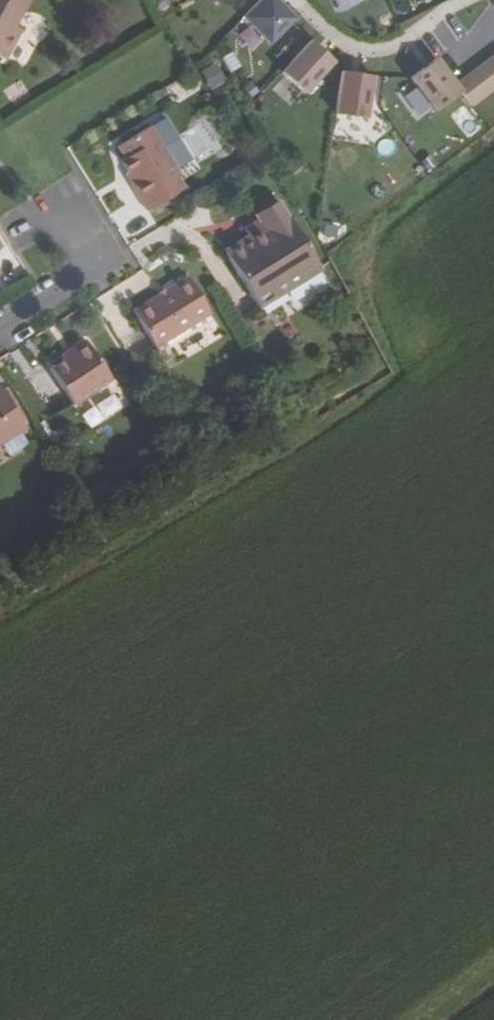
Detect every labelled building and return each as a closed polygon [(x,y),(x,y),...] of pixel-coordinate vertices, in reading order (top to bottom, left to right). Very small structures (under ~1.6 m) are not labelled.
[(5,60),(21,30),(15,26),(22,13),(30,0),(0,0),(0,57),(5,60)] [(293,19),(275,0),(260,0),(242,18),(267,44),(293,19)] [(304,93),(333,62),(310,41),(281,73),(304,93)] [(493,90),(493,56),(455,85),(436,59),(410,79),(435,111),(461,92),(472,107),(493,90)] [(218,60),(201,70),(213,89),(229,79),(218,60)] [(372,77),(341,72),(335,114),(366,118),(372,77)] [(146,212),(182,189),(175,176),(177,175),(148,127),(116,147),(123,159),(119,161),(133,182),(129,185),(146,212)] [(225,252),(256,301),(280,285),(284,292),(320,269),(280,203),(255,219),(257,223),(245,231),(248,237),(225,252)] [(131,311),(153,348),(208,315),(185,278),(131,311)] [(260,307),(284,292),(280,285),(256,301),(260,307)] [(61,360),(47,368),(71,403),(109,380),(83,341),(68,349),(71,354),(61,360)] [(71,354),(68,349),(58,355),(61,360),(71,354)] [(23,428),(0,390),(0,442),(23,428)]
